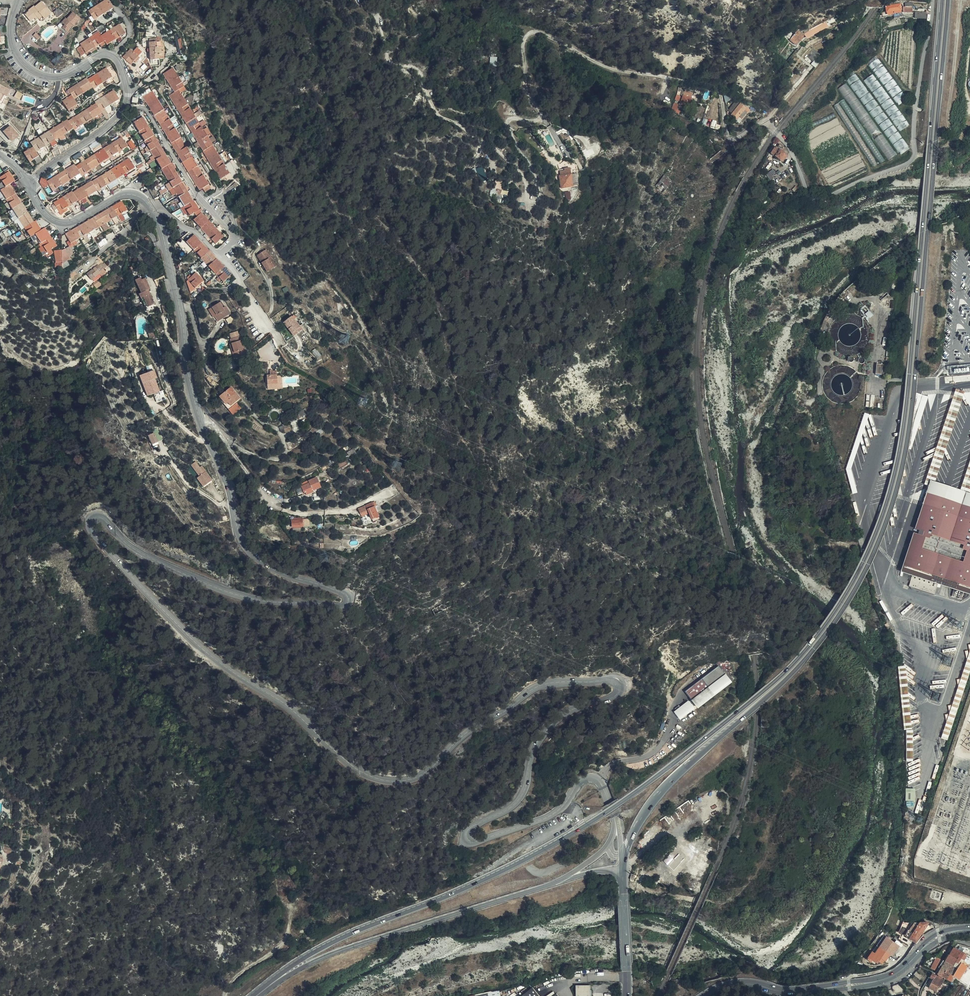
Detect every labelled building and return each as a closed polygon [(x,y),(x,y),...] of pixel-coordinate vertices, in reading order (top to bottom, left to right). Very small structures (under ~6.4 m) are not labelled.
[(113,8),(107,0),(106,0),(89,11),(94,20),(113,8)] [(40,21),(51,13),(41,1),(35,7),(34,6),(28,10),(29,11),(25,14),(30,21),(34,18),(36,17),(38,18),(40,21)] [(900,3),(885,5),(886,13),(893,12),(901,10),(900,3)] [(80,19),(73,12),(67,19),(66,18),(62,22),(65,25),(62,27),(66,31),(73,24),(74,26),(80,19)] [(807,38),(828,27),(826,22),(805,34),(807,38)] [(104,41),(106,43),(107,45),(125,33),(119,24),(101,36),(99,33),(98,32),(80,43),(81,45),(77,48),(81,55),(90,50),(95,47),(100,44),(104,41)] [(98,32),(99,33),(105,29),(102,24),(96,28),(98,32)] [(804,36),(801,33),(798,31),(790,40),(796,45),(804,36)] [(161,47),(160,42),(150,43),(151,56),(153,56),(154,66),(159,66),(158,54),(164,54),(163,47),(161,47)] [(134,61),(138,56),(130,49),(123,57),(130,64),(134,61)] [(814,62),(816,59),(820,55),(814,49),(808,57),(811,60),(814,62)] [(138,75),(146,67),(140,61),(132,69),(138,75)] [(108,70),(113,77),(117,74),(112,67),(108,70)] [(77,104),(78,104),(74,98),(93,87),(94,89),(98,86),(103,83),(112,77),(106,68),(88,79),(87,78),(69,89),(72,95),(62,101),(68,110),(71,108),(75,106),(77,104)] [(169,82),(178,77),(175,73),(172,68),(163,73),(169,82)] [(184,86),(178,77),(169,82),(175,92),(169,95),(193,133),(194,136),(198,142),(200,145),(220,179),(225,176),(229,174),(228,171),(223,164),(221,161),(218,155),(211,145),(216,142),(205,125),(207,124),(201,114),(198,116),(195,118),(189,108),(180,93),(178,90),(184,86)] [(2,104),(10,91),(10,90),(0,85),(0,103),(2,104)] [(74,130),(78,127),(81,125),(102,112),(101,111),(119,99),(114,90),(95,102),(96,103),(68,121),(68,120),(30,143),(33,147),(24,153),(29,162),(34,159),(38,156),(39,156),(36,152),(50,143),(55,140),(60,137),(64,134),(73,129),(74,130)] [(152,91),(146,95),(143,97),(199,190),(203,188),(208,184),(152,91)] [(691,99),(690,99),(683,96),(680,104),(688,107),(691,99)] [(740,104),(741,103),(737,100),(735,102),(728,111),(732,114),(740,104)] [(745,108),(740,104),(732,114),(731,115),(736,120),(739,116),(742,119),(747,113),(744,110),(745,108)] [(192,107),(189,108),(195,118),(198,116),(192,107)] [(198,225),(201,228),(216,244),(223,237),(200,211),(202,210),(201,208),(199,210),(143,117),(133,122),(148,146),(150,150),(153,155),(156,159),(170,183),(173,188),(176,193),(181,201),(184,206),(188,212),(189,216),(194,213),(197,217),(194,220),(198,225)] [(10,125),(3,132),(12,142),(20,135),(10,125)] [(900,154),(910,148),(899,132),(896,135),(897,137),(892,141),(900,154)] [(75,164),(47,182),(49,184),(52,191),(76,176),(80,173),(82,175),(127,146),(122,137),(92,156),(88,158),(76,166),(75,164)] [(781,152),(784,148),(780,144),(777,148),(775,147),(771,154),(783,163),(788,156),(781,152)] [(883,149),(888,159),(896,155),(891,145),(883,149)] [(223,152),(220,154),(224,159),(226,163),(230,170),(232,172),(235,171),(223,152)] [(48,204),(46,207),(55,215),(59,217),(63,218),(64,218),(72,214),(69,210),(67,211),(66,208),(70,206),(75,213),(83,208),(79,202),(80,201),(84,208),(92,203),(88,196),(92,193),(96,190),(97,190),(98,191),(108,184),(112,190),(119,186),(118,184),(119,184),(116,179),(135,168),(129,159),(92,182),(91,181),(73,193),(72,191),(54,203),(59,212),(48,204)] [(564,169),(564,171),(559,172),(560,176),(559,176),(561,188),(572,187),(570,169),(566,169),(564,169)] [(24,228),(30,237),(35,234),(40,231),(34,222),(9,184),(15,181),(9,172),(0,177),(0,190),(6,199),(12,209),(18,218),(24,228)] [(660,190),(658,193),(660,196),(668,186),(671,182),(664,175),(656,186),(660,190)] [(24,188),(19,180),(15,183),(20,191),(24,188)] [(103,197),(110,192),(106,186),(99,191),(103,197)] [(163,196),(167,202),(171,199),(167,193),(163,196)] [(9,211),(12,209),(6,199),(3,201),(9,211)] [(92,238),(94,237),(120,221),(122,224),(131,218),(122,201),(65,234),(69,241),(67,242),(69,246),(70,246),(71,247),(77,244),(75,241),(83,236),(86,234),(87,233),(89,232),(90,234),(92,238)] [(15,220),(18,218),(12,209),(9,211),(13,216),(15,220)] [(21,230),(24,228),(18,218),(15,220),(21,230)] [(34,222),(40,231),(42,230),(36,220),(34,222)] [(121,230),(123,228),(121,225),(113,230),(115,234),(121,230)] [(30,237),(24,228),(21,230),(27,239),(30,237)] [(35,234),(39,239),(41,243),(35,247),(37,250),(41,256),(45,254),(47,252),(51,250),(56,246),(45,228),(42,230),(40,231),(35,234)] [(105,238),(98,243),(96,244),(99,249),(108,242),(110,241),(114,239),(115,236),(113,233),(105,238)] [(35,234),(30,237),(34,242),(39,239),(35,234)] [(219,277),(221,279),(223,282),(231,274),(194,235),(186,242),(219,277)] [(69,246),(62,251),(62,258),(67,256),(68,258),(74,254),(70,248),(71,247),(70,246),(69,246)] [(267,255),(260,260),(268,272),(275,268),(267,255)] [(87,273),(91,279),(103,269),(103,268),(101,269),(98,265),(96,263),(91,267),(93,269),(87,273)] [(103,269),(91,279),(93,282),(106,272),(103,269)] [(188,280),(195,288),(203,280),(195,273),(191,277),(188,280)] [(147,307),(155,304),(150,294),(149,295),(147,291),(148,290),(150,289),(145,278),(144,279),(143,277),(135,280),(141,293),(139,294),(141,298),(143,297),(147,307)] [(93,284),(91,286),(92,287),(94,285),(97,288),(101,284),(98,280),(93,284)] [(188,280),(187,282),(187,283),(191,292),(195,288),(188,280)] [(223,308),(219,303),(212,307),(217,315),(215,316),(219,321),(226,317),(230,314),(225,306),(225,307),(223,308)] [(874,315),(867,306),(862,310),(863,311),(862,312),(862,313),(863,315),(864,315),(865,315),(868,319),(874,315)] [(217,315),(212,307),(209,310),(214,317),(215,316),(217,315)] [(839,320),(845,311),(844,312),(839,314),(835,317),(832,321),(829,326),(828,332),(828,337),(830,342),(831,343),(831,340),(833,334),(835,329),(836,325),(837,324),(838,323),(839,320)] [(849,311),(845,311),(839,320),(838,323),(837,324),(836,325),(835,329),(833,334),(831,340),(831,343),(833,347),(837,351),(843,353),(847,354),(852,354),(858,353),(862,351),(865,348),(869,344),(871,339),(872,334),(871,327),(869,323),(866,318),(863,315),(859,313),(854,312),(849,311)] [(284,322),(293,333),(300,327),(291,316),(284,322)] [(300,327),(293,333),(295,336),(302,329),(300,327)] [(230,339),(231,344),(234,353),(236,353),(238,358),(246,356),(244,350),(243,350),(240,341),(241,341),(240,336),(230,339)] [(827,390),(831,402),(834,404),(840,405),(845,404),(849,402),(853,400),(855,397),(858,394),(859,390),(860,386),(859,381),(858,377),(855,373),(853,370),(849,368),(846,367),(841,366),(837,366),(832,368),(828,371),(824,374),(824,379),(825,385),(827,390)] [(828,400),(831,402),(827,390),(825,385),(824,379),(824,374),(822,378),(821,383),(821,387),(822,391),(823,394),(825,397),(828,400)] [(269,381),(270,390),(280,389),(279,376),(272,377),(272,381),(269,381)] [(144,383),(147,389),(149,396),(159,392),(154,379),(144,383)] [(241,400),(231,388),(219,397),(222,400),(221,401),(228,410),(241,400)] [(322,408),(320,404),(314,406),(288,417),(290,424),(298,420),(300,417),(303,416),(303,418),(321,410),(322,408)] [(331,426),(326,419),(303,436),(305,439),(311,435),(314,439),(331,426)] [(153,433),(149,435),(152,443),(157,441),(153,433)] [(191,464),(199,476),(197,477),(203,486),(213,480),(203,465),(200,467),(196,461),(191,464)] [(847,470),(853,493),(858,492),(851,468),(847,470)] [(317,478),(308,481),(309,483),(301,487),(304,493),(305,493),(306,496),(313,493),(313,491),(321,488),(317,478)] [(929,483),(899,573),(969,597),(969,593),(969,495),(929,483)] [(359,509),(361,515),(368,511),(369,513),(372,520),(379,517),(374,507),(377,506),(375,502),(359,509)] [(286,528),(292,528),(301,527),(302,527),(302,520),(291,521),(292,525),(286,525),(286,528)] [(677,618),(673,613),(669,617),(673,621),(677,618)] [(684,692),(695,706),(712,694),(701,679),(684,692)] [(695,707),(697,708),(713,695),(712,694),(695,707)] [(712,694),(695,706),(695,707),(712,694)] [(713,695),(697,708),(713,696),(713,695)] [(674,710),(680,719),(695,710),(690,700),(674,710)] [(906,788),(906,801),(915,800),(915,788),(906,788)] [(904,935),(915,943),(928,923),(912,923),(907,930),(904,935)] [(886,936),(875,953),(872,951),(867,959),(872,962),(873,959),(883,966),(890,955),(893,956),(900,945),(886,936)] [(967,956),(954,948),(950,956),(957,960),(963,963),(967,956)] [(957,960),(950,956),(949,956),(945,962),(953,966),(957,960)] [(952,969),(949,973),(951,975),(954,976),(961,964),(962,965),(963,963),(957,960),(953,966),(952,969)] [(960,980),(967,968),(962,965),(961,964),(954,976),(957,978),(960,980)] [(939,968),(941,969),(945,971),(949,973),(952,969),(944,965),(943,966),(941,965),(939,968)] [(917,971),(914,974),(921,979),(923,975),(917,971)] [(949,973),(945,971),(942,977),(948,980),(951,975),(949,973)] [(936,976),(934,980),(929,988),(936,992),(937,990),(940,991),(943,984),(942,984),(939,982),(941,979),(940,979),(941,977),(938,975),(937,977),(936,976)] [(591,986),(576,986),(576,995),(590,995),(591,986)] [(532,988),(522,995),(539,995),(532,988)]
